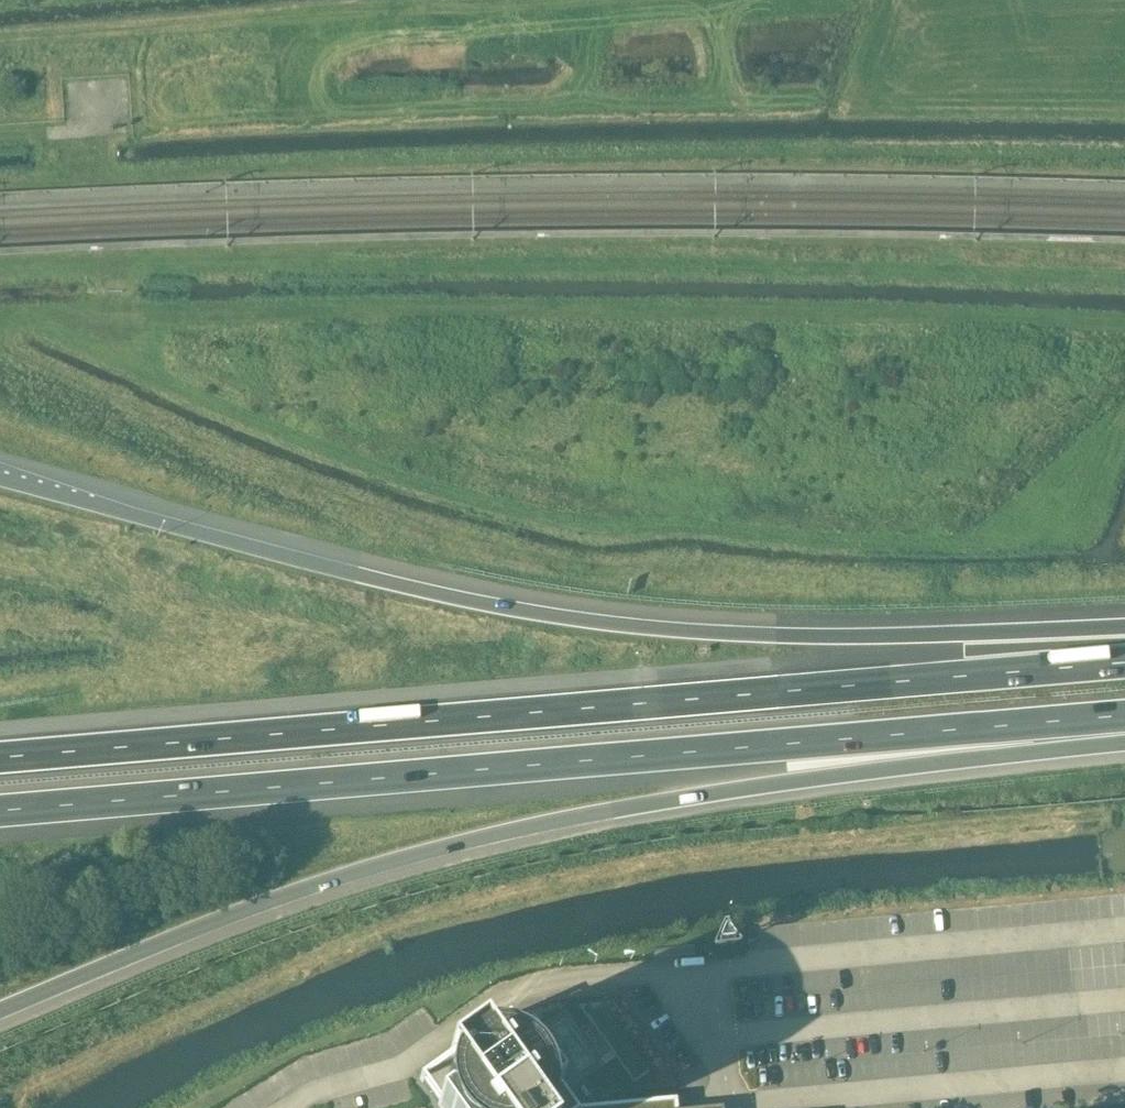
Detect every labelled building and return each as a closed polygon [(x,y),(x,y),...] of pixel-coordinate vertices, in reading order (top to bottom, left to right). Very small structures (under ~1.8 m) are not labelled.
[(508,1016),(420,1079),(440,1107),(573,1107),(508,1016)]
